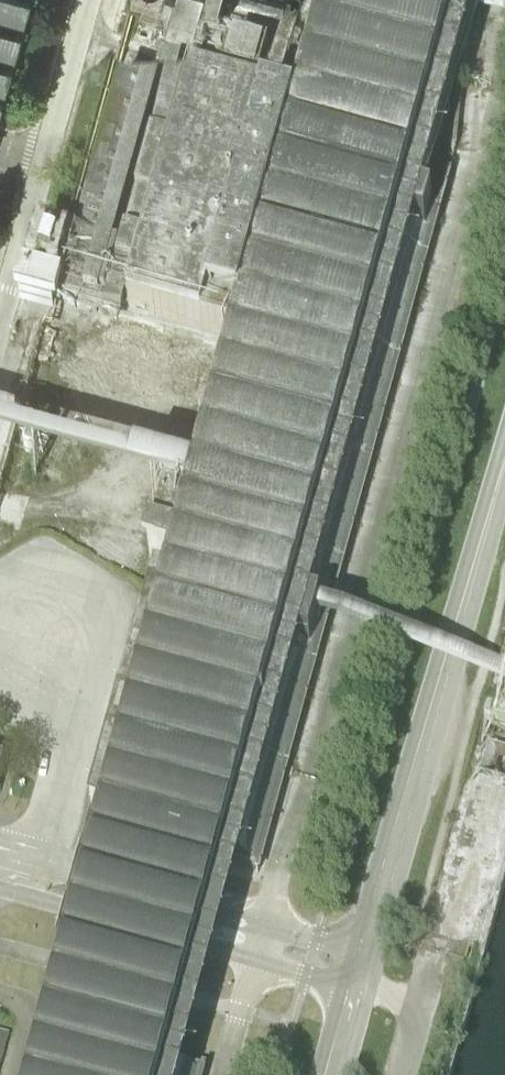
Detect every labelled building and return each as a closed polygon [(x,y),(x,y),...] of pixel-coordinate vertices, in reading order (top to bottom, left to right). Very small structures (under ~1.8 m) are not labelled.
[(27,0),(0,0),(0,99),(27,0)] [(296,126),(233,351),(87,892),(38,1074),(200,1074),(238,937),(323,630),(326,617),(449,172),(435,167),(476,15),(458,10),(458,9),(427,0),(331,0),(296,126)] [(159,44),(171,0),(142,0),(132,37),(159,44)] [(229,17),(281,26),(286,0),(232,0),(229,17)] [(62,304),(64,304),(233,351),(296,126),(124,79),(122,87),(110,84),(106,97),(118,101),(78,247),(62,304)] [(64,304),(62,304),(78,247),(43,237),(29,289),(24,288),(18,311),(59,322),(64,304)] [(28,359),(47,363),(56,336),(36,330),(28,359)] [(47,390),(32,386),(24,414),(39,418),(47,390)] [(113,506),(134,512),(138,500),(117,494),(113,506)] [(495,663),(326,617),(323,630),(492,676),(495,663)] [(36,1037),(0,1028),(0,1074),(26,1074),(36,1037)]
